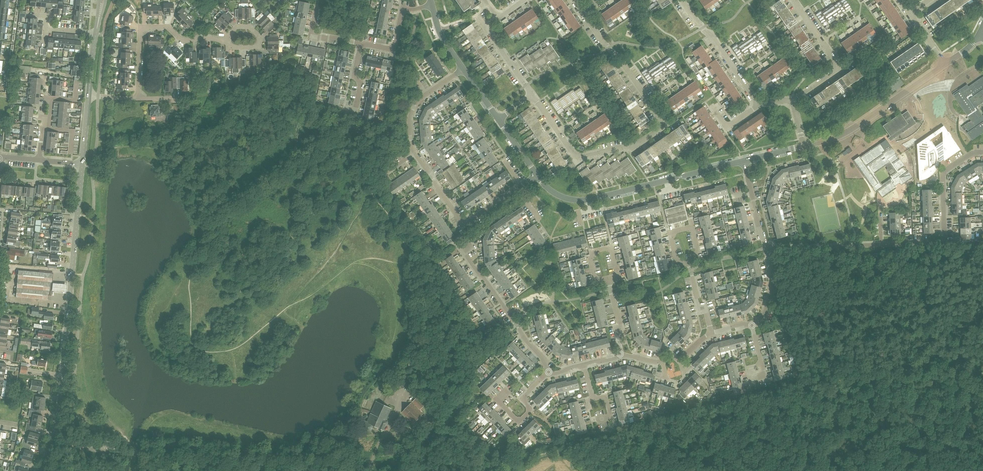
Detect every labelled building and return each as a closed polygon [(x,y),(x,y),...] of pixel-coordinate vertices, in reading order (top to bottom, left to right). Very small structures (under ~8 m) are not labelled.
[(245,4),(245,0),(242,0),(242,8),(239,8),(239,10),(235,10),(236,17),(239,17),(239,19),(245,19),(245,4)] [(245,4),(245,19),(252,19),(252,17),(255,17),(255,9),(254,8),(249,8),(248,0),(245,0),(245,4)] [(476,10),(480,7),(479,5),(481,4),(480,2),(478,4),(477,3),(476,3),(473,0),(457,0),(465,12),(471,7),(472,10),(475,8),(476,10)] [(562,0),(559,0),(552,5),(555,9),(564,3),(562,0)] [(632,7),(627,0),(623,0),(622,1),(628,10),(632,7)] [(659,5),(662,9),(671,3),(669,0),(667,0),(659,5)] [(705,0),(700,0),(699,1),(706,10),(710,7),(705,0)] [(775,10),(784,3),(782,0),(780,0),(772,6),(775,10)] [(839,2),(845,11),(851,7),(846,0),(842,0),(839,2)] [(892,4),(889,0),(880,7),(882,11),(892,4)] [(960,7),(955,0),(950,0),(949,1),(956,10),(960,7)] [(622,1),(618,3),(624,13),(628,10),(622,1)] [(944,2),(945,4),(952,13),(956,10),(949,1),(946,3),(944,2)] [(840,15),(845,11),(839,2),(834,6),(839,14),(840,15)] [(952,13),(945,4),(944,2),(945,4),(942,6),(940,5),(948,16),(952,13)] [(171,15),(171,12),(174,12),(174,4),(168,4),(168,3),(165,3),(165,15),(171,15)] [(567,7),(564,3),(555,9),(558,13),(567,7)] [(620,15),(624,13),(618,3),(614,6),(620,15)] [(778,14),(787,7),(784,3),(775,10),(773,11),(776,15),(778,14)] [(153,6),(153,4),(144,4),(144,13),(147,13),(147,15),(149,15),(149,16),(153,16),(153,6)] [(834,6),(833,4),(827,8),(834,17),(839,14),(834,6)] [(882,11),(885,15),(894,8),(892,4),(882,11)] [(940,5),(941,6),(937,9),(944,18),(948,16),(940,5)] [(157,6),(153,6),(153,16),(153,18),(159,18),(159,15),(162,15),(162,7),(157,7),(157,6)] [(620,15),(614,6),(610,9),(616,18),(620,15)] [(561,17),(570,11),(567,7),(558,13),(561,17)] [(790,11),(787,7),(778,14),(781,18),(790,11)] [(188,16),(189,15),(182,8),(176,15),(179,17),(177,19),(178,20),(178,21),(180,23),(180,24),(188,16)] [(827,8),(822,12),(827,20),(828,21),(834,17),(827,8)] [(894,8),(885,15),(888,19),(897,12),(894,8)] [(532,9),(528,12),(535,21),(539,18),(532,9)] [(612,21),(616,18),(610,9),(606,12),(612,21)] [(940,21),(944,18),(937,9),(934,12),(940,21)] [(220,12),(217,14),(228,25),(233,20),(232,19),(234,17),(228,11),(226,14),(225,13),(223,15),(220,12)] [(573,15),(570,11),(561,17),(563,21),(573,15)] [(783,22),(793,15),(790,11),(781,18),(783,22)] [(822,24),(827,20),(822,12),(821,11),(815,15),(822,24)] [(528,12),(524,15),(531,24),(535,21),(528,12)] [(607,25),(612,21),(606,12),(603,14),(602,13),(600,13),(599,14),(607,25)] [(888,19),(891,23),(900,16),(897,12),(888,19)] [(934,12),(930,14),(936,24),(940,21),(934,12)] [(267,17),(265,14),(264,15),(262,13),(256,18),(258,21),(257,22),(262,27),(273,16),(270,14),(267,17)] [(132,21),(133,21),(134,17),(122,14),(120,24),(128,25),(129,22),(132,23),(132,21)] [(217,23),(215,25),(220,31),(222,28),(223,29),(224,29),(226,27),(228,25),(217,14),(216,15),(215,17),(218,20),(216,22),(217,23)] [(932,27),(936,24),(930,14),(925,17),(932,27)] [(531,24),(524,15),(520,18),(527,27),(531,24)] [(575,19),(573,15),(563,21),(566,25),(575,19)] [(783,22),(786,26),(795,19),(793,15),(783,22)] [(190,19),(188,16),(180,24),(180,23),(179,25),(183,29),(185,27),(187,29),(193,23),(190,19)] [(275,18),(273,16),(262,27),(266,31),(267,30),(270,32),(275,27),(273,25),(274,24),(272,22),(275,18)] [(891,23),(893,26),(903,20),(900,16),(891,23)] [(520,18),(516,20),(523,30),(527,27),(520,18)] [(578,23),(575,19),(566,25),(569,29),(578,23)] [(798,23),(795,19),(786,26),(789,30),(798,23)] [(512,23),(519,33),(523,30),(516,20),(512,23)] [(896,31),(905,24),(903,20),(893,26),(896,31)] [(512,23),(508,26),(515,35),(519,33),(512,23)] [(581,27),(578,23),(569,29),(572,33),(581,27)] [(792,34),(801,27),(798,23),(789,30),(792,34)] [(463,31),(466,35),(475,28),(472,24),(463,31)] [(876,33),(869,24),(865,27),(872,36),(876,33)] [(896,31),(899,34),(908,28),(905,24),(896,31)] [(511,38),(515,35),(508,26),(504,29),(511,38)] [(804,31),(801,27),(792,34),(794,38),(804,31)] [(868,39),(872,36),(865,27),(861,29),(868,39)] [(475,28),(466,35),(468,39),(478,32),(475,28)] [(902,39),(911,32),(908,28),(899,34),(902,39)] [(121,34),(121,38),(131,38),(131,39),(133,39),(133,32),(131,32),(131,29),(122,29),(122,34),(121,34)] [(864,41),(868,39),(861,29),(857,32),(864,41)] [(761,31),(755,35),(761,44),(767,40),(761,31)] [(806,35),(804,31),(794,38),(797,41),(806,35)] [(468,39),(471,43),(480,36),(478,32),(468,39)] [(853,35),(860,44),(864,41),(857,32),(853,35)] [(155,36),(156,36),(156,34),(150,34),(149,37),(146,37),(146,45),(151,46),(151,47),(155,47),(155,36)] [(268,37),(268,44),(284,44),(284,41),(279,41),(279,37),(278,37),(277,34),(270,34),(270,37),(268,37)] [(755,35),(750,39),(755,47),(755,48),(761,44),(755,35)] [(809,39),(806,35),(797,41),(800,45),(799,46),(809,39)] [(856,47),(860,44),(853,35),(849,38),(856,47)] [(159,36),(156,36),(155,36),(155,47),(155,48),(164,49),(165,40),(161,40),(161,37),(159,37),(159,36)] [(483,40),(480,36),(471,43),(474,47),(483,40)] [(121,38),(119,38),(119,47),(127,47),(127,44),(130,44),(130,42),(131,42),(131,39),(131,38),(121,38)] [(749,38),(743,42),(749,51),(755,47),(750,39),(749,38)] [(856,47),(849,38),(845,41),(852,50),(856,47)] [(30,47),(30,45),(35,46),(35,47),(38,47),(38,45),(35,45),(36,40),(27,39),(27,45),(25,44),(25,47),(25,48),(26,49),(28,49),(30,48),(30,47)] [(799,46),(801,50),(811,44),(808,40),(809,39),(799,46)] [(474,47),(477,51),(486,44),(483,40),(474,47)] [(847,53),(852,50),(845,41),(841,43),(847,53)] [(744,54),(749,51),(743,42),(738,45),(743,53),(744,54)] [(918,43),(914,46),(921,55),(925,52),(918,43)] [(291,44),(284,44),(268,44),(268,51),(270,51),(270,54),(278,54),(278,50),(279,50),(279,52),(282,52),(282,47),(291,47),(291,44)] [(489,48),(486,44),(477,51),(479,55),(489,48)] [(738,57),(743,53),(738,45),(737,44),(731,48),(738,57)] [(814,48),(811,44),(801,50),(804,54),(814,48)] [(556,60),(560,57),(551,45),(547,48),(556,60)] [(183,53),(175,46),(173,49),(169,46),(165,50),(170,55),(171,53),(177,59),(183,53)] [(692,52),(695,56),(704,50),(702,46),(692,52)] [(914,46),(910,48),(917,58),(921,55),(914,46)] [(190,58),(190,62),(197,62),(197,52),(193,52),(193,48),(186,48),(186,58),(190,58)] [(200,49),(200,55),(198,55),(198,58),(200,58),(200,60),(204,60),(204,63),(210,63),(210,48),(204,48),(204,49),(200,49)] [(222,59),(222,67),(225,67),(225,56),(222,56),(222,48),(216,48),(216,49),(214,49),(214,57),(216,57),(216,60),(222,59)] [(479,55),(482,58),(491,52),(489,48),(479,55)] [(537,51),(546,64),(550,61),(542,50),(543,50),(541,48),(537,51)] [(547,48),(543,50),(542,50),(550,61),(551,63),(556,60),(547,48)] [(804,54),(807,58),(816,52),(814,48),(804,54)] [(910,48),(906,51),(913,61),(917,58),(910,48)] [(120,55),(120,58),(131,59),(132,59),(133,53),(130,53),(130,50),(121,49),(121,55),(120,55)] [(695,56),(698,61),(707,54),(704,50),(695,56)] [(537,51),(533,54),(542,67),(546,64),(537,51)] [(906,51),(902,54),(909,63),(913,61),(906,51)] [(485,62),(494,56),(491,52),(482,58),(485,62)] [(819,56),(816,52),(807,58),(810,62),(819,56)] [(433,53),(425,59),(429,63),(436,58),(433,53)] [(528,54),(524,57),(533,70),(537,67),(529,57),(530,56),(528,54)] [(538,70),(542,67),(533,54),(530,56),(529,57),(537,67),(538,70)] [(701,65),(710,58),(707,54),(698,61),(701,65)] [(902,54),(898,57),(905,66),(909,63),(902,54)] [(256,72),(256,70),(256,55),(250,55),(250,56),(246,56),(247,64),(250,64),(250,65),(252,65),(252,72),(256,72)] [(256,55),(256,70),(256,72),(260,72),(261,70),(261,65),(266,65),(266,64),(266,56),(263,56),(263,55),(256,55)] [(348,57),(339,55),(338,61),(346,62),(346,63),(347,63),(352,64),(353,61),(348,60),(348,57)] [(485,62),(488,66),(497,60),(494,56),(485,62)] [(665,60),(671,69),(677,65),(670,56),(665,60)] [(813,66),(822,60),(819,56),(810,62),(813,66)] [(529,73),(533,70),(524,57),(520,60),(529,73)] [(785,57),(781,60),(787,70),(792,67),(785,57)] [(898,57),(894,59),(901,69),(905,66),(898,57)] [(120,58),(118,58),(118,67),(127,68),(127,65),(129,65),(129,63),(130,63),(131,59),(120,58)] [(233,73),(236,73),(236,58),(229,58),(229,59),(226,59),(226,67),(226,70),(227,70),(227,67),(229,67),(229,68),(232,68),(233,73)] [(242,58),(236,58),(236,73),(239,73),(239,68),(242,68),(242,67),(246,67),(246,59),(242,59),(242,58)] [(436,58),(429,63),(432,68),(439,62),(436,58)] [(704,69),(707,67),(707,66),(713,62),(710,58),(701,65),(704,69)] [(894,59),(890,62),(897,72),(901,69),(894,59)] [(497,60),(488,66),(490,70),(499,64),(497,60)] [(600,67),(603,71),(612,64),(609,60),(600,67)] [(659,64),(665,71),(664,71),(665,73),(671,69),(665,60),(660,64),(659,64)] [(707,67),(709,71),(718,64),(716,60),(713,62),(707,66),(707,67)] [(783,72),(787,70),(781,60),(777,63),(783,72)] [(439,62),(432,68),(435,72),(442,67),(439,62)] [(659,75),(664,71),(665,71),(659,64),(660,64),(659,62),(653,66),(659,75)] [(777,63),(773,66),(779,75),(783,72),(777,63)] [(490,70),(493,74),(502,68),(499,64),(490,70)] [(615,68),(612,64),(603,71),(605,75),(615,68)] [(718,64),(709,71),(712,75),(721,68),(718,64)] [(30,73),(31,73),(31,66),(19,65),(19,69),(18,71),(18,74),(25,75),(25,73),(30,73)] [(654,79),(659,75),(653,66),(648,70),(653,77),(653,78),(654,79)] [(775,78),(779,75),(773,66),(769,68),(775,78)] [(442,67),(435,72),(438,77),(445,72),(442,67)] [(860,79),(864,76),(857,67),(853,69),(860,79)] [(502,68),(493,74),(496,78),(505,72),(502,68)] [(608,79),(618,72),(615,68),(605,75),(608,79)] [(653,78),(653,77),(648,70),(647,68),(641,72),(647,81),(653,78)] [(712,75),(715,78),(724,72),(721,68),(712,75)] [(769,68),(765,71),(771,81),(775,78),(769,68)] [(856,81),(860,79),(853,69),(849,72),(856,81)] [(119,75),(119,79),(130,79),(131,79),(132,73),(129,73),(129,70),(121,70),(120,75),(119,75)] [(765,71),(761,74),(768,83),(771,81),(765,71)] [(620,76),(618,72),(608,79),(611,83),(620,76)] [(715,78),(718,82),(727,76),(724,72),(715,78)] [(852,84),(856,81),(849,72),(845,75),(852,84)] [(764,86),(768,83),(761,74),(757,77),(764,86)] [(841,78),(848,87),(852,84),(845,75),(841,78)] [(623,80),(620,76),(611,83),(614,86),(623,80)] [(727,76),(718,82),(720,86),(730,80),(727,76)] [(166,81),(166,91),(173,91),(173,88),(176,88),(176,77),(170,78),(170,81),(166,81)] [(978,80),(969,87),(967,84),(961,89),(959,90),(960,91),(954,96),(971,121),(969,122),(964,125),(964,126),(962,127),(964,130),(966,129),(967,130),(969,132),(967,133),(972,140),(982,133),(982,115),(977,106),(982,102),(982,77),(978,80)] [(181,84),(181,89),(181,91),(188,91),(188,83),(189,83),(189,81),(188,81),(188,80),(184,80),(184,78),(177,78),(177,84),(181,84)] [(844,90),(848,87),(841,78),(837,80),(844,90)] [(130,83),(130,79),(119,79),(118,79),(117,88),(126,88),(126,85),(129,85),(129,83),(130,83)] [(614,86),(616,90),(626,84),(623,80),(614,86)] [(720,86),(723,90),(732,84),(730,80),(720,86)] [(840,92),(844,90),(837,80),(834,83),(840,92)] [(697,94),(701,91),(695,82),(691,85),(697,94)] [(840,92),(834,83),(830,86),(836,95),(840,92)] [(628,88),(626,84),(616,90),(619,94),(628,88)] [(735,88),(732,84),(723,90),(724,92),(723,93),(724,95),(725,94),(726,94),(735,88)] [(693,97),(697,94),(691,85),(687,87),(693,97)] [(832,98),(836,95),(830,86),(826,89),(832,98)] [(454,90),(458,97),(463,94),(458,87),(454,90)] [(584,92),(583,91),(580,87),(575,91),(574,91),(580,99),(581,101),(587,97),(584,92)] [(689,100),(693,97),(687,87),(683,90),(689,100)] [(628,88),(619,94),(622,98),(631,92),(628,88)] [(726,94),(729,98),(738,92),(735,88),(726,94)] [(572,90),(571,91),(568,93),(575,103),(580,99),(574,91),(575,91),(573,89),(572,90)] [(828,101),(832,98),(826,89),(822,91),(828,101)] [(454,100),(458,97),(454,90),(449,93),(454,100)] [(685,102),(689,100),(683,90),(679,93),(685,102)] [(824,103),(828,101),(822,91),(818,94),(824,103)] [(634,96),(631,92),(622,98),(625,102),(634,96)] [(729,98),(731,102),(741,96),(738,92),(729,98)] [(454,100),(449,93),(445,96),(449,103),(454,100)] [(563,96),(569,106),(575,103),(568,93),(567,94),(566,94),(563,96)] [(679,93),(675,96),(681,105),(685,102),(679,93)] [(445,106),(449,103),(445,96),(444,95),(443,94),(441,95),(442,97),(440,98),(445,106)] [(818,94),(814,97),(820,106),(824,103),(818,94)] [(563,108),(562,108),(564,110),(569,106),(563,96),(562,97),(560,98),(557,100),(563,108)] [(637,100),(634,96),(625,102),(627,106),(626,107),(636,101),(637,100)] [(677,108),(681,105),(675,96),(671,98),(677,108)] [(734,106),(743,100),(741,96),(731,102),(734,106)] [(816,109),(820,106),(814,97),(810,100),(816,109)] [(440,110),(445,106),(440,98),(435,102),(440,110)] [(550,102),(557,112),(562,108),(563,108),(557,100),(556,98),(552,101),(551,102),(550,102)] [(667,101),(673,111),(677,108),(671,98),(667,101)] [(433,115),(436,113),(431,105),(428,101),(426,102),(429,106),(425,108),(433,115)] [(636,101),(626,107),(629,111),(639,105),(636,101)] [(431,105),(436,113),(440,110),(435,102),(431,105)] [(158,105),(156,105),(152,105),(152,107),(151,107),(151,117),(160,116),(160,115),(163,115),(163,111),(159,111),(159,107),(158,107),(158,105)] [(641,109),(639,105),(629,111),(632,115),(641,109)] [(694,116),(696,118),(699,116),(706,111),(704,106),(696,112),(697,114),(694,116)] [(520,114),(523,118),(532,111),(529,107),(520,114)] [(419,110),(418,112),(431,118),(433,115),(425,108),(424,112),(419,110)] [(465,108),(456,115),(459,119),(461,118),(468,113),(465,108)] [(644,112),(641,109),(632,115),(635,119),(644,112)] [(535,115),(532,111),(523,118),(526,122),(535,115)] [(706,111),(699,116),(696,118),(697,119),(700,117),(701,120),(709,114),(706,111)] [(904,132),(905,131),(916,123),(908,111),(902,115),(901,113),(883,126),(890,136),(888,138),(890,141),(903,133),(904,132)] [(430,121),(431,118),(418,112),(417,114),(422,116),(420,119),(430,121)] [(635,119),(637,123),(647,116),(644,112),(635,119)] [(461,118),(464,122),(471,117),(468,113),(461,118)] [(758,115),(765,125),(766,124),(765,122),(767,120),(762,113),(758,115)] [(611,123),(605,114),(601,116),(607,126),(611,123)] [(701,126),(704,124),(712,118),(709,114),(701,120),(703,122),(700,124),(701,126)] [(526,122),(529,126),(538,119),(535,115),(526,122)] [(765,125),(758,115),(754,118),(759,126),(761,124),(763,127),(765,125)] [(601,116),(597,119),(603,129),(607,126),(601,116)] [(650,121),(647,116),(637,123),(640,127),(650,121)] [(472,117),(471,117),(464,122),(467,127),(475,121),(472,117)] [(712,118),(704,124),(701,126),(702,127),(705,125),(707,128),(715,122),(712,118)] [(755,129),(757,131),(758,132),(759,131),(758,130),(759,130),(757,127),(759,126),(754,118),(750,121),(755,129)] [(541,123),(538,119),(529,126),(531,130),(541,123)] [(593,122),(599,131),(603,129),(597,119),(593,122)] [(470,131),(478,126),(475,121),(467,127),(470,131)] [(755,129),(750,121),(746,123),(751,131),(753,130),(755,132),(757,131),(755,129)] [(593,122),(589,125),(595,134),(599,131),(593,122)] [(705,132),(707,134),(709,132),(717,126),(715,122),(707,128),(708,130),(705,132)] [(531,130),(534,134),(543,127),(541,123),(531,130)] [(746,123),(742,126),(749,136),(751,135),(749,133),(751,131),(746,123)] [(591,137),(595,134),(589,125),(585,128),(591,137)] [(690,134),(689,134),(683,125),(679,127),(687,139),(691,136),(690,134)] [(481,130),(478,126),(470,131),(473,136),(481,130)] [(717,126),(709,132),(707,134),(708,135),(711,133),(712,136),(720,130),(717,126)] [(743,137),(743,136),(745,135),(747,138),(749,136),(742,126),(738,129),(743,137)] [(546,131),(543,127),(534,134),(537,138),(546,131)] [(675,130),(681,140),(683,142),(687,139),(679,127),(675,130)] [(585,128),(581,130),(587,140),(591,137),(585,128)] [(743,137),(738,129),(734,132),(740,141),(744,138),(743,136),(743,137)] [(484,135),(481,130),(473,136),(475,138),(473,139),(475,141),(476,140),(484,135)] [(587,140),(581,130),(577,133),(583,143),(587,140)] [(677,142),(681,140),(675,130),(671,133),(677,142)] [(712,141),(715,140),(723,134),(720,130),(712,136),(713,138),(711,139),(712,141)] [(537,138),(539,142),(549,135),(546,131),(537,138)] [(960,150),(951,136),(952,136),(949,131),(942,136),(943,141),(935,147),(929,138),(927,139),(918,145),(921,180),(919,180),(923,180),(924,179),(926,179),(927,178),(928,177),(930,176),(931,175),(932,174),(933,173),(935,172),(935,171),(936,169),(937,168),(938,166),(938,165),(939,163),(939,162),(944,159),(959,148),(960,150)] [(673,145),(677,142),(671,133),(667,136),(673,145)] [(726,138),(723,134),(715,140),(712,141),(713,143),(716,141),(717,143),(718,144),(726,138)] [(549,135),(539,142),(542,146),(552,139),(549,135)] [(669,148),(673,145),(667,136),(663,138),(669,148)] [(478,148),(486,143),(484,140),(486,139),(484,137),(483,138),(475,144),(478,148)] [(663,138),(659,141),(665,150),(669,148),(663,138)] [(728,142),(726,138),(718,144),(717,143),(716,144),(719,149),(728,142)] [(433,142),(431,139),(422,143),(424,146),(420,149),(422,151),(426,148),(433,142)] [(542,146),(545,150),(554,143),(552,139),(542,146)] [(433,142),(426,148),(429,152),(437,147),(435,144),(439,142),(437,140),(433,142)] [(661,153),(665,150),(659,141),(655,144),(661,153)] [(901,169),(896,172),(895,170),(894,170),(896,172),(890,176),(891,178),(882,184),(875,173),(889,162),(891,164),(899,158),(896,154),(896,153),(895,154),(893,151),(891,148),(892,147),(891,147),(888,149),(883,141),(878,145),(877,145),(866,153),(866,154),(861,158),(860,156),(853,160),(872,188),(872,187),(876,192),(878,191),(882,198),(896,188),(895,186),(899,183),(901,185),(904,184),(910,180),(912,178),(910,175),(908,172),(908,171),(907,172),(904,167),(901,169)] [(489,147),(486,143),(478,148),(481,153),(489,147)] [(554,143),(545,150),(548,154),(556,148),(557,147),(554,143)] [(661,153),(655,144),(651,147),(657,156),(661,153)] [(440,151),(437,147),(429,152),(432,157),(440,151)] [(481,153),(485,157),(491,153),(492,152),(489,147),(481,153)] [(654,159),(657,156),(651,147),(647,149),(654,159)] [(547,154),(550,158),(559,152),(556,148),(548,154),(547,154)] [(650,161),(654,159),(647,149),(643,152),(650,161)] [(443,156),(440,151),(432,157),(435,161),(436,161),(443,156)] [(550,158),(552,162),(562,156),(559,152),(550,158)] [(650,161),(643,152),(639,155),(646,164),(650,161)] [(494,157),(491,153),(485,157),(488,162),(494,157)] [(641,167),(646,164),(639,155),(635,157),(641,167)] [(443,156),(436,161),(439,165),(446,160),(443,156)] [(552,162),(555,166),(564,160),(562,156),(552,162)] [(498,161),(494,157),(488,162),(491,166),(498,161)] [(624,160),(633,173),(637,170),(628,158),(624,160)] [(891,164),(895,170),(896,172),(901,169),(904,167),(905,166),(904,166),(902,162),(899,159),(899,158),(891,164)] [(439,165),(443,171),(450,167),(446,160),(439,165)] [(564,160),(555,166),(558,170),(567,164),(564,160)] [(623,176),(626,173),(627,173),(620,163),(618,160),(614,163),(623,176)] [(628,176),(633,173),(624,160),(620,163),(627,173),(626,173),(628,176)] [(978,175),(981,173),(978,163),(975,165),(972,161),(970,162),(973,166),(978,175)] [(613,178),(616,176),(616,175),(610,166),(608,162),(604,165),(613,178)] [(618,179),(623,176),(614,163),(610,166),(616,175),(616,176),(618,179)] [(450,167),(443,171),(441,173),(442,175),(443,174),(445,176),(445,177),(457,168),(454,164),(450,167)] [(603,180),(606,178),(600,168),(598,165),(594,167),(603,180)] [(613,178),(604,165),(600,168),(606,178),(608,181),(613,178)] [(793,167),(796,176),(799,175),(800,180),(802,180),(801,175),(799,167),(799,166),(793,167)] [(978,175),(973,166),(968,169),(973,177),(978,175)] [(593,183),(596,180),(590,170),(588,167),(584,170),(593,183)] [(594,167),(590,170),(596,180),(598,183),(603,180),(594,167)] [(414,168),(410,171),(415,179),(420,176),(414,168)] [(460,172),(457,168),(445,177),(445,176),(444,177),(445,179),(446,178),(447,180),(447,181),(460,172)] [(788,168),(782,170),(787,178),(790,178),(788,168)] [(965,182),(969,180),(964,172),(961,168),(959,170),(961,174),(958,176),(965,182)] [(969,180),(973,177),(968,169),(964,172),(969,180)] [(579,173),(588,186),(593,183),(584,170),(579,173)] [(778,174),(784,181),(787,178),(782,170),(778,174)] [(410,182),(415,179),(410,171),(405,174),(410,182)] [(506,181),(511,178),(506,171),(502,174),(506,181)] [(463,176),(460,172),(447,181),(447,180),(447,181),(448,182),(450,184),(450,185),(463,176)] [(401,177),(406,185),(410,182),(405,174),(401,177)] [(502,184),(506,181),(502,174),(497,177),(502,184)] [(778,174),(773,179),(782,184),(784,181),(778,174)] [(465,180),(463,176),(450,185),(450,184),(449,185),(451,186),(453,189),(465,180)] [(952,177),(951,179),(963,186),(965,182),(958,176),(956,179),(952,177)] [(402,188),(406,185),(401,177),(396,180),(402,188)] [(498,187),(502,184),(497,177),(493,180),(498,187)] [(773,179),(771,185),(781,187),(782,184),(773,179)] [(962,189),(963,186),(951,179),(950,181),(954,183),(952,187),(962,189)] [(397,191),(402,188),(396,180),(392,183),(397,191)] [(498,188),(498,187),(493,180),(488,183),(494,191),(498,188)] [(387,186),(393,194),(397,191),(392,183),(387,186)] [(489,194),(494,191),(488,183),(484,186),(489,194)] [(726,184),(720,186),(723,195),(726,194),(727,199),(729,198),(728,194),(726,184)] [(5,194),(11,195),(11,185),(2,185),(1,197),(5,198),(5,194)] [(39,194),(41,194),(43,194),(44,185),(38,185),(38,186),(38,193),(37,194),(36,194),(35,196),(37,196),(39,196),(39,194)] [(717,196),(723,195),(720,186),(717,186),(717,185),(715,186),(715,187),(715,188),(717,196)] [(484,186),(480,190),(485,197),(489,194),(484,186)] [(68,187),(60,187),(59,196),(59,199),(62,199),(62,196),(67,197),(68,187)] [(481,200),(485,197),(480,190),(475,193),(480,200),(481,200)] [(414,204),(418,201),(425,196),(422,191),(415,196),(417,199),(413,202),(414,204)] [(694,192),(695,193),(697,202),(698,205),(703,204),(702,200),(700,192),(697,193),(697,191),(694,192)] [(463,195),(466,199),(472,207),(476,204),(471,196),(468,192),(463,195)] [(694,192),(689,194),(691,203),(694,202),(695,207),(698,206),(698,205),(697,202),(695,193),(694,192)] [(481,202),(481,200),(480,200),(475,193),(471,196),(476,204),(479,202),(479,203),(481,202)] [(428,201),(425,196),(418,201),(421,205),(428,201)] [(467,210),(472,207),(466,199),(461,202),(467,210)] [(421,205),(424,210),(431,205),(428,201),(421,205)] [(656,212),(653,203),(648,204),(648,205),(650,213),(654,212),(655,217),(657,217),(656,212)] [(432,204),(431,205),(424,210),(428,215),(435,209),(432,204)] [(684,205),(679,206),(683,221),(685,221),(684,220),(688,219),(684,205)] [(522,217),(526,214),(522,207),(521,206),(519,207),(520,209),(517,210),(522,217)] [(679,206),(674,207),(678,222),(680,222),(680,221),(682,220),(682,221),(683,221),(679,206)] [(674,207),(670,208),(673,223),(675,223),(675,222),(678,222),(674,207)] [(673,223),(670,208),(665,210),(669,225),(670,224),(670,223),(673,223)] [(430,218),(431,219),(438,214),(435,209),(428,215),(430,218)] [(513,214),(517,220),(522,217),(517,210),(513,214)] [(441,218),(438,214),(431,219),(433,223),(441,218)] [(517,220),(513,214),(508,216),(513,223),(517,220)] [(513,223),(508,216),(508,215),(503,219),(509,227),(513,223)] [(445,222),(441,218),(433,223),(436,227),(445,222)] [(499,222),(504,230),(509,227),(503,219),(499,222)] [(786,219),(781,220),(781,221),(773,223),(775,228),(783,226),(782,223),(787,222),(786,219)] [(448,227),(445,222),(436,227),(438,230),(435,232),(436,234),(440,232),(448,227)] [(494,225),(500,233),(504,230),(499,222),(494,225)] [(489,228),(497,235),(500,233),(494,225),(489,228)] [(529,234),(537,229),(534,225),(526,230),(529,234)] [(599,226),(601,237),(608,235),(605,225),(602,226),(599,226)] [(595,239),(601,237),(599,226),(598,227),(595,227),(592,228),(592,230),(593,230),(595,239)] [(650,229),(651,235),(660,232),(660,230),(664,228),(664,226),(659,227),(650,229)] [(440,232),(443,237),(451,231),(448,227),(440,232)] [(497,235),(489,228),(486,234),(495,238),(497,235)] [(540,234),(537,229),(529,234),(532,239),(540,234)] [(586,231),(589,242),(595,240),(595,239),(593,230),(592,230),(589,230),(586,231)] [(454,235),(451,231),(443,237),(446,241),(454,235)] [(543,238),(540,234),(532,239),(535,243),(543,238)] [(535,243),(539,248),(546,243),(543,238),(535,243)] [(718,252),(716,246),(707,249),(708,252),(703,253),(704,255),(708,254),(718,252)] [(13,252),(10,251),(5,251),(4,257),(9,258),(8,259),(14,260),(15,255),(25,256),(26,251),(14,249),(13,252)] [(52,254),(38,253),(34,253),(33,261),(37,261),(37,257),(51,259),(51,261),(55,262),(55,261),(58,262),(59,256),(52,255),(52,254)] [(448,264),(455,259),(459,257),(458,255),(454,257),(452,255),(445,259),(448,264)] [(571,260),(573,266),(582,264),(581,261),(586,259),(585,257),(581,258),(571,260)] [(458,264),(455,259),(448,264),(451,268),(458,264)] [(489,268),(497,263),(495,260),(486,263),(489,268)] [(497,263),(489,268),(492,273),(500,267),(497,263)] [(461,268),(458,264),(451,268),(454,273),(461,268)] [(457,277),(465,272),(462,267),(461,268),(454,273),(457,277)] [(495,277),(503,272),(500,267),(492,273),(495,277)] [(48,291),(49,291),(50,282),(52,283),(52,273),(18,270),(16,297),(47,300),(48,291)] [(752,278),(761,275),(760,270),(751,273),(752,275),(747,277),(747,279),(752,278)] [(467,274),(465,272),(457,277),(461,282),(469,276),(470,276),(468,274),(467,274)] [(503,272),(495,277),(494,278),(496,280),(497,279),(499,281),(506,276),(503,272)] [(472,281),(469,276),(461,282),(464,286),(472,281)] [(502,286),(509,280),(506,276),(499,281),(502,286)] [(512,285),(509,280),(502,286),(503,285),(506,290),(512,285)] [(472,281),(464,286),(467,291),(475,286),(472,281)] [(56,285),(52,284),(52,292),(55,293),(62,293),(66,294),(66,286),(63,285),(56,285)] [(509,294),(516,289),(512,285),(506,290),(509,294)] [(512,299),(519,294),(516,289),(509,294),(512,299)] [(468,297),(472,302),(479,297),(476,292),(468,297)] [(757,304),(758,300),(758,298),(749,295),(748,299),(757,304)] [(482,301),(479,297),(472,302),(475,306),(482,301)] [(482,301),(475,306),(478,311),(486,305),(484,303),(488,300),(486,298),(482,301)] [(748,299),(745,301),(752,308),(757,304),(748,299)] [(686,302),(678,304),(679,309),(688,307),(688,304),(692,303),(692,301),(687,302),(686,302)] [(745,301),(743,304),(748,313),(752,308),(745,301)] [(741,314),(742,314),(748,313),(743,304),(739,305),(741,314)] [(489,310),(486,305),(478,311),(481,316),(489,310)] [(32,307),(32,314),(44,316),(44,319),(53,320),(54,313),(39,311),(39,308),(32,307)] [(723,309),(719,310),(718,307),(716,308),(717,311),(718,311),(720,318),(725,317),(723,309)] [(489,310),(481,316),(484,320),(491,315),(488,311),(489,310)] [(494,319),(491,315),(484,320),(487,324),(494,319)] [(490,329),(497,324),(494,319),(487,324),(490,329)] [(34,327),(38,328),(52,329),(53,323),(48,323),(48,320),(44,320),(43,325),(39,324),(34,324),(34,327)] [(682,327),(681,331),(689,336),(691,330),(682,327)] [(547,329),(538,332),(539,338),(548,333),(547,329)] [(765,339),(774,336),(773,333),(780,332),(780,329),(773,331),(763,333),(765,339)] [(51,337),(52,337),(52,335),(51,335),(52,332),(40,330),(36,330),(36,333),(38,334),(38,336),(43,337),(43,338),(50,339),(51,338),(51,337)] [(643,334),(642,330),(633,332),(628,333),(629,336),(633,335),(634,338),(643,334)] [(689,336),(681,331),(678,333),(685,340),(689,336)] [(551,336),(548,333),(539,338),(544,342),(551,336)] [(678,333),(674,337),(681,344),(685,340),(678,333)] [(553,334),(551,336),(544,342),(547,346),(554,340),(556,338),(553,334)] [(646,336),(643,334),(634,338),(639,343),(646,336)] [(639,343),(643,347),(648,339),(646,336),(639,343)] [(681,344),(674,337),(670,341),(677,348),(681,344)] [(21,338),(21,339),(20,344),(31,345),(31,346),(39,346),(39,344),(42,344),(41,349),(50,350),(50,346),(51,346),(51,344),(50,344),(50,343),(46,343),(46,341),(41,341),(42,340),(21,338)] [(7,340),(0,339),(0,344),(0,346),(0,348),(7,350),(8,342),(7,341),(7,340)] [(652,340),(648,339),(643,347),(649,349),(652,340)] [(735,353),(737,353),(736,348),(734,339),(729,340),(731,349),(734,348),(735,353)] [(554,340),(547,346),(551,350),(558,344),(554,340)] [(577,346),(579,355),(584,354),(582,345),(579,345),(578,341),(575,341),(577,346)] [(662,343),(657,341),(654,351),(660,352),(662,343)] [(512,342),(506,347),(510,351),(516,346),(512,342)] [(718,343),(712,344),(717,353),(720,352),(718,343)] [(561,346),(558,344),(551,350),(556,355),(561,346)] [(714,356),(717,353),(712,344),(707,349),(714,356)] [(520,349),(516,346),(510,351),(514,355),(520,349)] [(564,347),(561,346),(556,355),(562,356),(564,347)] [(524,353),(520,349),(514,355),(518,359),(524,353)] [(707,349),(704,352),(710,359),(714,356),(707,349)] [(706,363),(710,359),(704,352),(700,356),(706,363)] [(526,355),(524,353),(518,359),(522,363),(527,357),(529,356),(527,354),(526,355)] [(21,365),(27,366),(27,363),(21,362),(23,354),(18,354),(18,355),(17,362),(21,362),(21,365)] [(700,357),(697,361),(702,367),(706,363),(700,356),(700,357)] [(522,363),(525,367),(531,361),(527,357),(522,363)] [(32,360),(32,362),(32,364),(45,366),(46,359),(38,358),(38,361),(32,360)] [(535,365),(531,361),(525,367),(529,371),(535,365)] [(704,369),(702,367),(697,361),(695,362),(694,361),(690,364),(693,367),(694,366),(698,371),(700,372),(704,369)] [(504,366),(500,369),(506,376),(510,372),(504,366)] [(505,378),(506,379),(507,377),(506,376),(500,369),(496,373),(502,380),(505,378)] [(643,370),(638,369),(635,378),(638,379),(637,383),(639,384),(640,382),(641,379),(643,370)] [(498,384),(502,380),(496,373),(492,377),(498,384)] [(696,373),(692,377),(698,384),(703,380),(696,373)] [(690,379),(688,381),(695,387),(698,384),(692,377),(691,376),(689,377),(690,379)] [(488,381),(495,388),(498,384),(492,377),(488,381)] [(41,391),(43,382),(32,380),(31,389),(41,391)] [(492,390),(495,388),(488,381),(484,385),(491,391),(494,395),(496,393),(492,390)] [(566,381),(561,382),(563,391),(567,391),(568,395),(570,395),(569,390),(566,381)] [(688,381),(684,384),(691,391),(693,389),(696,393),(698,391),(695,387),(688,381)] [(743,387),(742,382),(732,384),(733,387),(729,388),(729,391),(734,389),(743,387)] [(556,383),(550,385),(555,394),(558,393),(556,383)] [(663,386),(660,385),(658,394),(663,395),(665,386),(666,385),(664,384),(663,386)] [(691,391),(684,384),(680,388),(682,390),(679,393),(684,399),(688,396),(687,395),(691,391)] [(480,389),(487,395),(491,391),(484,385),(480,389)] [(555,394),(550,385),(545,389),(552,396),(555,394)] [(735,395),(744,393),(743,387),(734,389),(734,392),(732,393),(732,396),(735,395)] [(545,389),(541,393),(548,400),(552,396),(545,389)] [(610,398),(615,397),(623,395),(622,390),(614,392),(614,395),(610,396),(610,398)] [(40,397),(40,394),(31,393),(31,396),(32,396),(32,402),(35,403),(45,404),(45,397),(40,397)] [(544,404),(548,400),(541,393),(538,397),(544,404)] [(420,394),(413,402),(420,409),(427,402),(420,394)] [(540,408),(544,404),(538,397),(534,401),(540,408)] [(45,404),(35,403),(32,402),(31,408),(30,408),(29,411),(37,412),(39,412),(40,410),(44,410),(45,404)] [(367,422),(373,425),(384,430),(388,422),(386,421),(391,408),(376,402),(371,413),(367,422)] [(479,415),(481,414),(489,406),(485,402),(479,408),(481,411),(478,414),(479,415)] [(403,412),(414,423),(422,414),(411,403),(403,412)] [(481,414),(484,418),(492,410),(490,408),(492,407),(490,405),(489,406),(481,414)] [(493,409),(492,410),(484,418),(488,422),(490,420),(497,413),(493,409)] [(37,414),(37,412),(29,411),(28,416),(33,417),(32,420),(41,422),(43,416),(37,414)] [(498,412),(497,413),(490,420),(494,424),(501,417),(499,415),(500,414),(498,412)] [(588,415),(583,416),(574,419),(575,424),(584,422),(584,419),(588,417),(588,415)] [(619,419),(620,424),(630,422),(629,418),(634,417),(633,415),(628,416),(619,419)] [(494,431),(498,428),(504,422),(505,421),(501,417),(494,424),(496,426),(494,429),(493,429),(494,431)] [(373,425),(367,422),(365,421),(366,419),(365,419),(363,418),(359,426),(360,427),(361,428),(362,428),(363,428),(365,429),(366,430),(367,431),(368,430),(371,431),(373,425)] [(530,423),(536,429),(537,431),(541,427),(542,425),(535,418),(534,419),(531,422),(528,418),(526,420),(528,422),(530,423)] [(27,422),(26,428),(33,430),(34,427),(40,428),(41,422),(32,420),(31,423),(27,422)] [(508,426),(504,422),(498,428),(502,432),(508,426)] [(532,433),(536,429),(530,423),(526,427),(532,433)] [(512,430),(508,426),(502,432),(506,436),(512,430)] [(526,427),(522,431),(528,437),(532,433),(526,427)] [(32,432),(33,430),(26,428),(25,431),(29,432),(28,437),(37,440),(39,434),(32,432)] [(528,437),(522,431),(519,433),(518,432),(519,432),(516,430),(515,431),(516,433),(514,435),(517,438),(519,436),(523,440),(521,442),(524,445),(530,439),(528,437)] [(29,444),(31,445),(35,446),(37,440),(28,437),(27,441),(23,440),(22,445),(28,447),(29,444)] [(27,450),(28,447),(22,445),(21,448),(20,450),(24,451),(23,455),(32,458),(34,452),(27,450)] [(19,458),(18,460),(16,460),(15,462),(23,465),(24,462),(30,464),(32,458),(23,455),(22,459),(19,458)] [(23,465),(15,462),(13,468),(17,469),(17,470),(28,470),(24,468),(24,467),(22,466),(23,465)]
